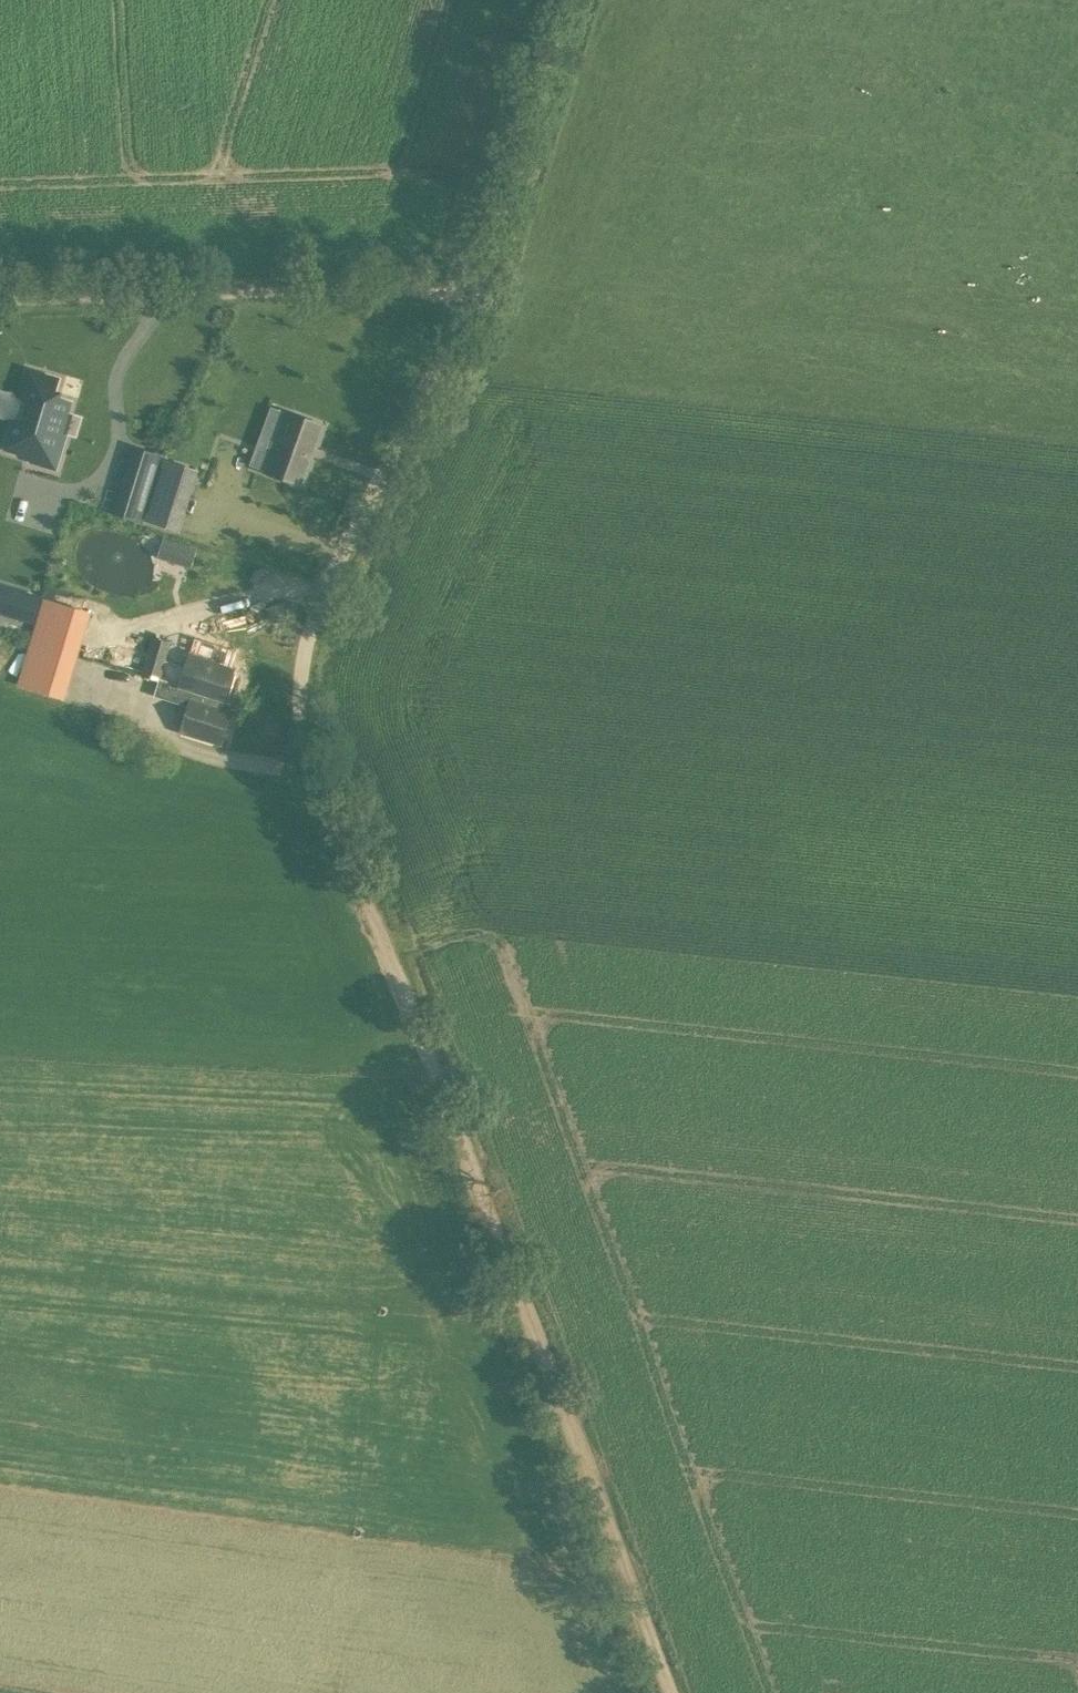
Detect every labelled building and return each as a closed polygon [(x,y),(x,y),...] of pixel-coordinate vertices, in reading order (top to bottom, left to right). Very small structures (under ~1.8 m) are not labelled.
[(76,393),(47,383),(22,459),(52,468),(76,393)] [(272,457),(260,452),(255,466),(267,470),(266,471),(300,484),(322,425),(288,413),(272,457)] [(169,441),(134,430),(107,514),(141,525),(169,441)] [(181,484),(160,478),(152,503),(173,510),(181,484)] [(191,569),(198,548),(166,536),(158,557),(191,569)] [(44,594),(1,578),(0,580),(0,615),(32,626),(44,594)] [(78,656),(91,612),(44,598),(30,642),(78,656)] [(157,681),(169,643),(151,637),(140,675),(157,681)] [(221,743),(230,713),(221,710),(234,667),(188,654),(179,686),(182,686),(177,702),(188,705),(180,731),(221,743)]
